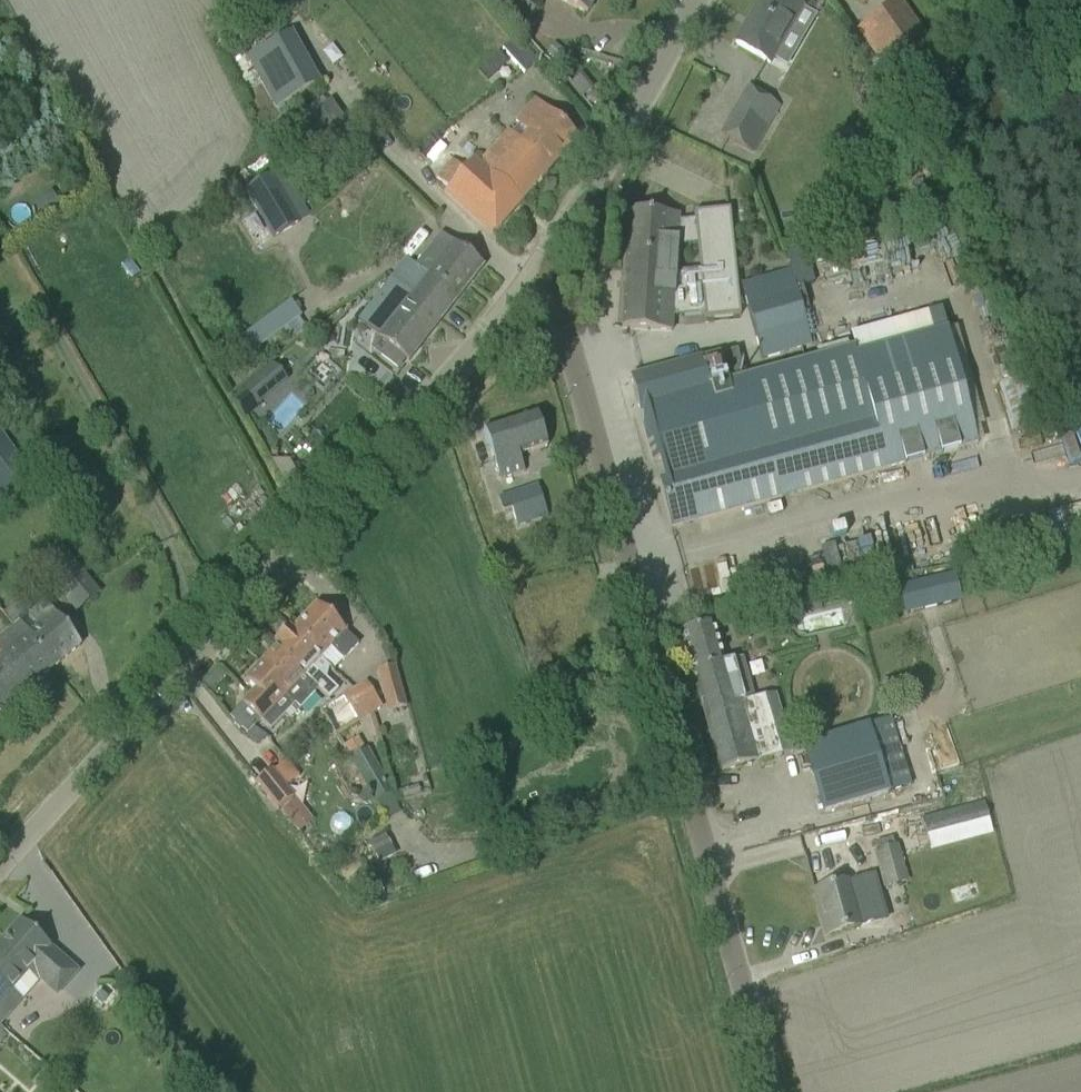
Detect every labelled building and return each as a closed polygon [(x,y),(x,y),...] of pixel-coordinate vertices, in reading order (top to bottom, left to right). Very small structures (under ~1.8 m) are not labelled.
[(587,14),(595,0),(561,0),(587,14)] [(790,29),(787,27),(799,6),(789,0),(760,0),(735,44),(770,64),(790,29)] [(857,31),(902,96),(946,65),(903,1),(857,31)] [(536,62),(515,39),(503,50),(524,73),(536,62)] [(554,45),(545,56),(555,64),(564,54),(554,45)] [(488,80),(498,72),(488,61),(479,69),(488,80)] [(752,153),(778,106),(748,89),(722,135),(752,153)] [(318,140),(341,127),(328,103),(305,116),(301,109),(289,115),(310,153),(322,147),(318,140)] [(445,192),(475,219),(492,234),(577,139),(560,124),(535,103),(518,123),(530,134),(521,143),(510,132),(480,165),(474,160),(445,192)] [(275,174),(250,188),(278,237),(302,223),(275,174)] [(694,214),(694,220),(678,222),(678,215),(629,212),(621,328),(644,330),(673,332),(674,317),(704,314),(705,320),(740,316),(729,210),(694,214)] [(441,233),(414,267),(407,261),(391,282),(440,321),(483,267),(441,233)] [(741,285),(762,359),(812,344),(792,271),(741,285)] [(440,321),(391,282),(359,323),(388,346),(381,355),(397,368),(405,359),(408,362),(440,321)] [(238,364),(302,317),(290,301),(226,348),(238,364)] [(324,333),(344,316),(339,310),(319,327),(324,333)] [(720,357),(719,354),(630,378),(652,461),(655,461),(667,460),(672,477),(661,483),(658,484),(671,529),(711,518),(978,447),(947,332),(856,357),(854,349),(744,379),(737,352),(720,357)] [(241,391),(257,408),(287,382),(271,363),(241,391)] [(483,430),(498,475),(500,480),(525,472),(520,456),(547,447),(536,413),(483,430)] [(548,518),(537,485),(498,497),(506,522),(527,515),(530,524),(548,518)] [(59,546),(38,564),(75,610),(97,593),(59,546)] [(905,614),(957,602),(950,576),(898,588),(905,614)] [(66,629),(45,602),(21,621),(3,598),(0,601),(0,613),(13,628),(0,638),(0,648),(31,686),(80,646),(66,629)] [(316,604),(292,630),(321,659),(334,672),(358,645),(357,644),(357,643),(316,604)] [(741,658),(724,662),(714,625),(681,634),(720,773),(784,755),(767,696),(753,700),(741,658)] [(277,646),(291,659),(287,664),(316,692),(318,690),(329,701),(338,691),(314,669),(321,659),(292,630),(288,627),(273,643),(277,646)] [(277,646),(261,663),(271,672),(265,679),(293,708),(295,706),(300,710),(316,692),(287,664),(291,659),(277,646)] [(0,648),(0,711),(31,686),(0,648)] [(271,672),(261,663),(245,680),(255,689),(229,717),(234,722),(234,726),(238,729),(243,729),(247,733),(259,720),(271,731),(293,708),(265,679),(271,672)] [(219,667),(204,683),(212,690),(226,674),(219,667)] [(377,673),(388,715),(406,710),(395,668),(377,673)] [(894,679),(881,683),(885,695),(897,691),(894,679)] [(366,683),(356,689),(369,714),(380,708),(366,683)] [(356,689),(345,695),(359,720),(369,714),(356,689)] [(359,720),(345,695),(321,709),(335,734),(359,720)] [(910,787),(889,719),(804,745),(824,813),(910,787)] [(357,739),(343,748),(351,760),(365,751),(357,739)] [(350,761),(376,804),(392,794),(367,750),(365,751),(351,760),(350,761)] [(305,789),(285,764),(272,774),(291,799),(305,789)] [(291,799),(272,774),(270,771),(256,782),(277,810),(291,799)] [(418,787),(396,793),(399,801),(420,795),(418,787)] [(295,799),(280,810),(297,831),(312,820),(295,799)] [(922,819),(881,830),(883,839),(898,836),(924,829),(926,837),(988,820),(986,812),(982,801),(922,817),(922,819)] [(384,834),(368,842),(374,852),(389,845),(384,834)] [(909,883),(898,846),(874,852),(884,890),(909,883)] [(862,879),(814,892),(827,936),(860,926),(852,898),(867,894),(862,879)] [(380,882),(367,886),(371,898),(384,894),(380,882)] [(79,972),(20,921),(0,943),(0,1026),(38,983),(56,998),(79,972)]
